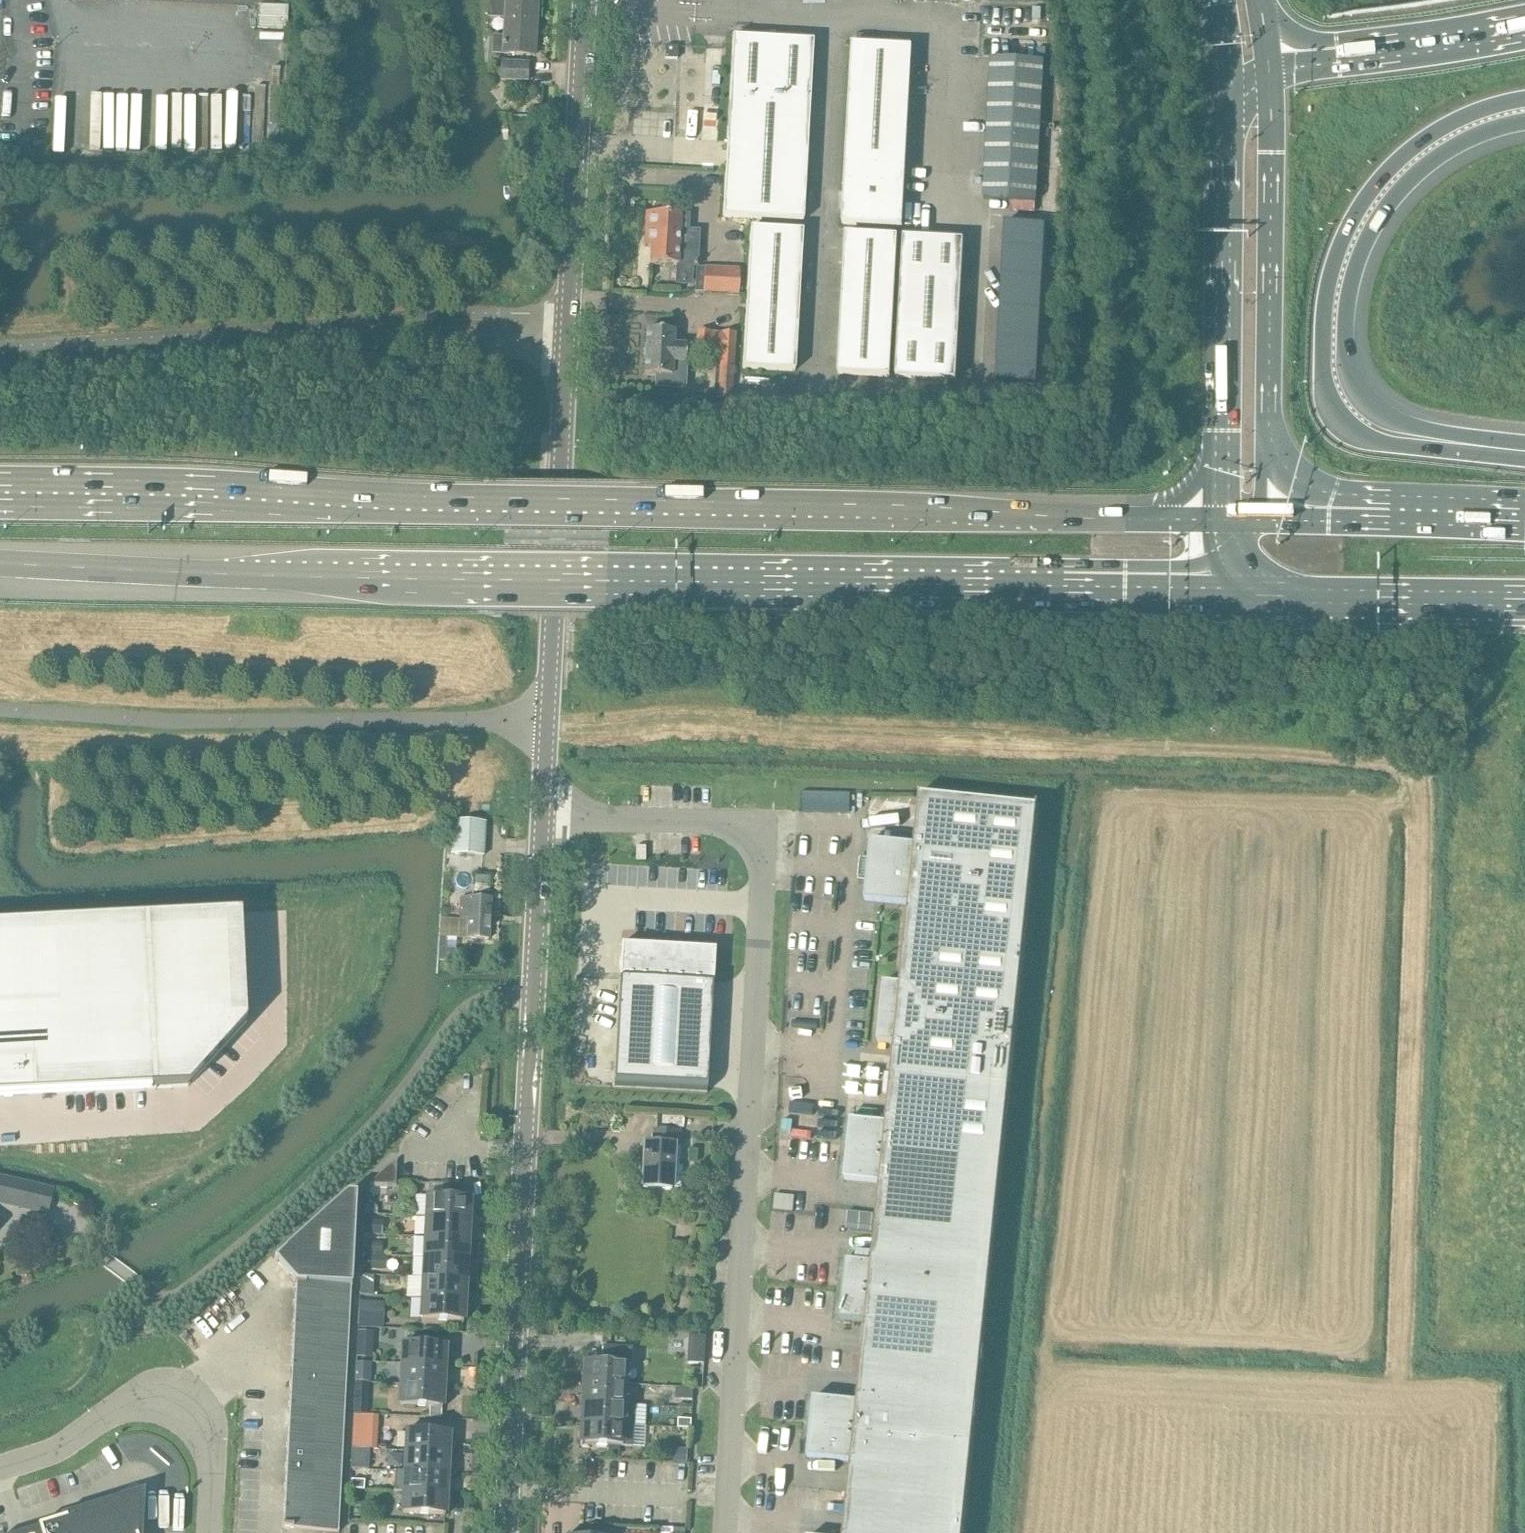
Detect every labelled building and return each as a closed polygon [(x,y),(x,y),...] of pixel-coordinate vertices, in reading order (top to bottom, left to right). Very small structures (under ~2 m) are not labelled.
[(503,53),(534,55),(537,0),(506,0),(503,53)] [(288,7),(258,6),(257,29),(287,31),(288,7)] [(732,37),(722,217),(802,221),(812,42),(732,37)] [(842,223),(902,227),(912,47),(852,44),(842,223)] [(677,47),(665,47),(665,59),(677,59),(677,47)] [(991,58),(983,198),(1036,201),(1043,60),(991,58)] [(527,80),(528,62),(502,61),(501,79),(527,80)] [(267,144),(267,155),(276,155),(277,141),(270,141),(270,144),(267,144)] [(679,234),(680,214),(646,213),(644,247),(645,247),(645,245),(651,245),(650,264),(696,266),(698,235),(679,234)] [(1001,221),(992,383),(1033,385),(1041,223),(1001,221)] [(794,371),(802,231),(750,228),(742,368),(794,371)] [(838,373),(890,376),(898,236),(846,234),(838,373)] [(904,237),(896,377),(956,380),(963,240),(904,237)] [(697,266),(696,292),(739,295),(740,269),(697,266)] [(671,376),(672,362),(685,363),(686,346),(673,345),(674,331),(646,329),(644,374),(671,376)] [(719,367),(732,367),(734,334),(697,332),(696,353),(720,355),(719,367)] [(868,868),(868,870),(1031,887),(1039,806),(1037,805),(1037,806),(922,794),(922,793),(920,793),(914,845),(871,840),(868,868)] [(484,855),(485,823),(452,821),(451,853),(484,855)] [(868,872),(865,900),(908,905),(905,934),(1025,947),(1031,887),(868,870),(868,872)] [(490,925),(492,900),(462,898),(460,919),(470,920),(470,925),(469,938),(489,940),(490,925)] [(190,1087),(248,1023),(242,912),(0,925),(0,1097),(190,1087)] [(881,1010),(880,1012),(1016,1026),(1025,947),(905,934),(900,984),(884,982),(881,1010)] [(439,937),(438,956),(446,957),(448,938),(439,937)] [(621,945),(613,1088),(706,1094),(709,1038),(710,1021),(715,950),(621,945)] [(880,1014),(877,1042),(894,1044),(891,1074),(1010,1086),(1016,1026),(880,1012),(880,1014)] [(847,1147),(847,1149),(1002,1166),(1010,1086),(891,1074),(886,1123),(850,1120),(847,1147)] [(656,1115),(656,1120),(656,1125),(683,1127),(684,1118),(656,1115)] [(678,1145),(679,1132),(653,1130),(653,1143),(645,1142),(645,1143),(643,1187),(671,1189),(671,1186),(681,1186),(682,1166),(678,1166),(679,1146),(678,1146),(678,1145)] [(847,1151),(844,1179),(879,1183),(876,1213),(996,1225),(1002,1166),(847,1149),(847,1151)] [(395,1184),(397,1161),(395,1160),(370,1183),(395,1184)] [(47,1211),(52,1192),(0,1180),(0,1200),(47,1211)] [(428,1182),(427,1217),(436,1217),(468,1219),(469,1196),(468,1196),(468,1197),(442,1196),(443,1183),(428,1182)] [(285,1249),(274,1259),(294,1282),(351,1285),(354,1224),(356,1193),(346,1193),(318,1218),(285,1249)] [(843,1288),(843,1290),(988,1305),(996,1225),(876,1213),(871,1262),(846,1260),(843,1288)] [(427,1217),(426,1237),(435,1237),(467,1239),(468,1219),(436,1217),(427,1217)] [(364,1219),(363,1234),(382,1235),(383,1220),(364,1219)] [(426,1237),(425,1257),(434,1258),(466,1259),(467,1239),(435,1237),(426,1237)] [(425,1257),(423,1278),(433,1278),(465,1280),(466,1259),(434,1258),(425,1257)] [(361,1275),(360,1295),(373,1296),(374,1276),(361,1275)] [(423,1278),(422,1298),(432,1299),(464,1300),(465,1280),(433,1278),(423,1278)] [(293,1303),(350,1306),(351,1285),(294,1282),(293,1303)] [(843,1292),(840,1320),(865,1322),(865,1325),(862,1352),(981,1364),(985,1325),(988,1305),(843,1290),(843,1292)] [(422,1298),(421,1319),(462,1321),(461,1323),(463,1323),(464,1300),(432,1299),(422,1298)] [(385,1302),(360,1301),(358,1325),(384,1327),(385,1302)] [(292,1323),(349,1326),(350,1306),(293,1303),(292,1323)] [(291,1344),(348,1347),(349,1326),(292,1323),(291,1344)] [(374,1332),(358,1331),(357,1358),(372,1359),(374,1332)] [(688,1335),(687,1363),(703,1364),(705,1336),(688,1335)] [(403,1342),(402,1364),(444,1366),(445,1343),(444,1343),(444,1345),(403,1342)] [(290,1365),(347,1368),(348,1347),(291,1344),(290,1365)] [(585,1359),(584,1382),(605,1383),(625,1384),(626,1364),(631,1364),(632,1347),(602,1345),(601,1362),(586,1361),(586,1359),(585,1359)] [(810,1425),(810,1427),(973,1444),(981,1364),(862,1352),(857,1402),(813,1397),(810,1425)] [(356,1362),(355,1381),(371,1382),(372,1363),(356,1362)] [(443,1386),(444,1366),(402,1364),(401,1384),(443,1386)] [(289,1385),(346,1388),(347,1368),(290,1365),(289,1385)] [(584,1382),(583,1402),(624,1405),(625,1384),(605,1383),(584,1382)] [(401,1384),(400,1405),(440,1407),(440,1409),(442,1409),(443,1386),(401,1384)] [(346,1388),(289,1385),(288,1406),(345,1409),(346,1388)] [(368,1387),(355,1386),(354,1409),(367,1409),(368,1387)] [(670,1399),(691,1400),(692,1389),(670,1388),(670,1399)] [(583,1402),(582,1423),(591,1423),(633,1425),(645,1426),(646,1406),(634,1405),(624,1405),(583,1402)] [(287,1426),(344,1429),(345,1409),(288,1406),(287,1426)] [(376,1415),(354,1414),(353,1434),(375,1435),(376,1415)] [(677,1418),(677,1428),(690,1428),(691,1419),(677,1418)] [(582,1423),(580,1446),(582,1446),(582,1444),(622,1446),(632,1447),(633,1425),(591,1423),(582,1423)] [(286,1447),(343,1450),(344,1429),(287,1426),(286,1447)] [(810,1429),(807,1457),(851,1462),(848,1491),(967,1504),(973,1444),(810,1427),(810,1429)] [(448,1453),(449,1430),(447,1430),(447,1431),(407,1430),(406,1451),(448,1453)] [(285,1467),(342,1470),(343,1450),(286,1447),(285,1467)] [(669,1448),(668,1462),(688,1463),(689,1449),(669,1448)] [(446,1473),(448,1453),(406,1451),(405,1471),(446,1473)] [(284,1488),(341,1491),(342,1470),(285,1467),(284,1488)] [(405,1471),(404,1491),(445,1494),(446,1473),(405,1471)] [(351,1479),(351,1489),(364,1490),(365,1480),(351,1479)] [(282,1509),(340,1512),(341,1491),(284,1488),(282,1509)] [(144,1490),(61,1516),(62,1519),(38,1526),(39,1528),(21,1532),(142,1532),(144,1490)] [(444,1517),(445,1494),(404,1491),(403,1513),(443,1515),(443,1516),(444,1517)] [(967,1504),(848,1491),(843,1532),(964,1532),(967,1504)] [(340,1512),(282,1509),(281,1529),(339,1532),(340,1512)]
